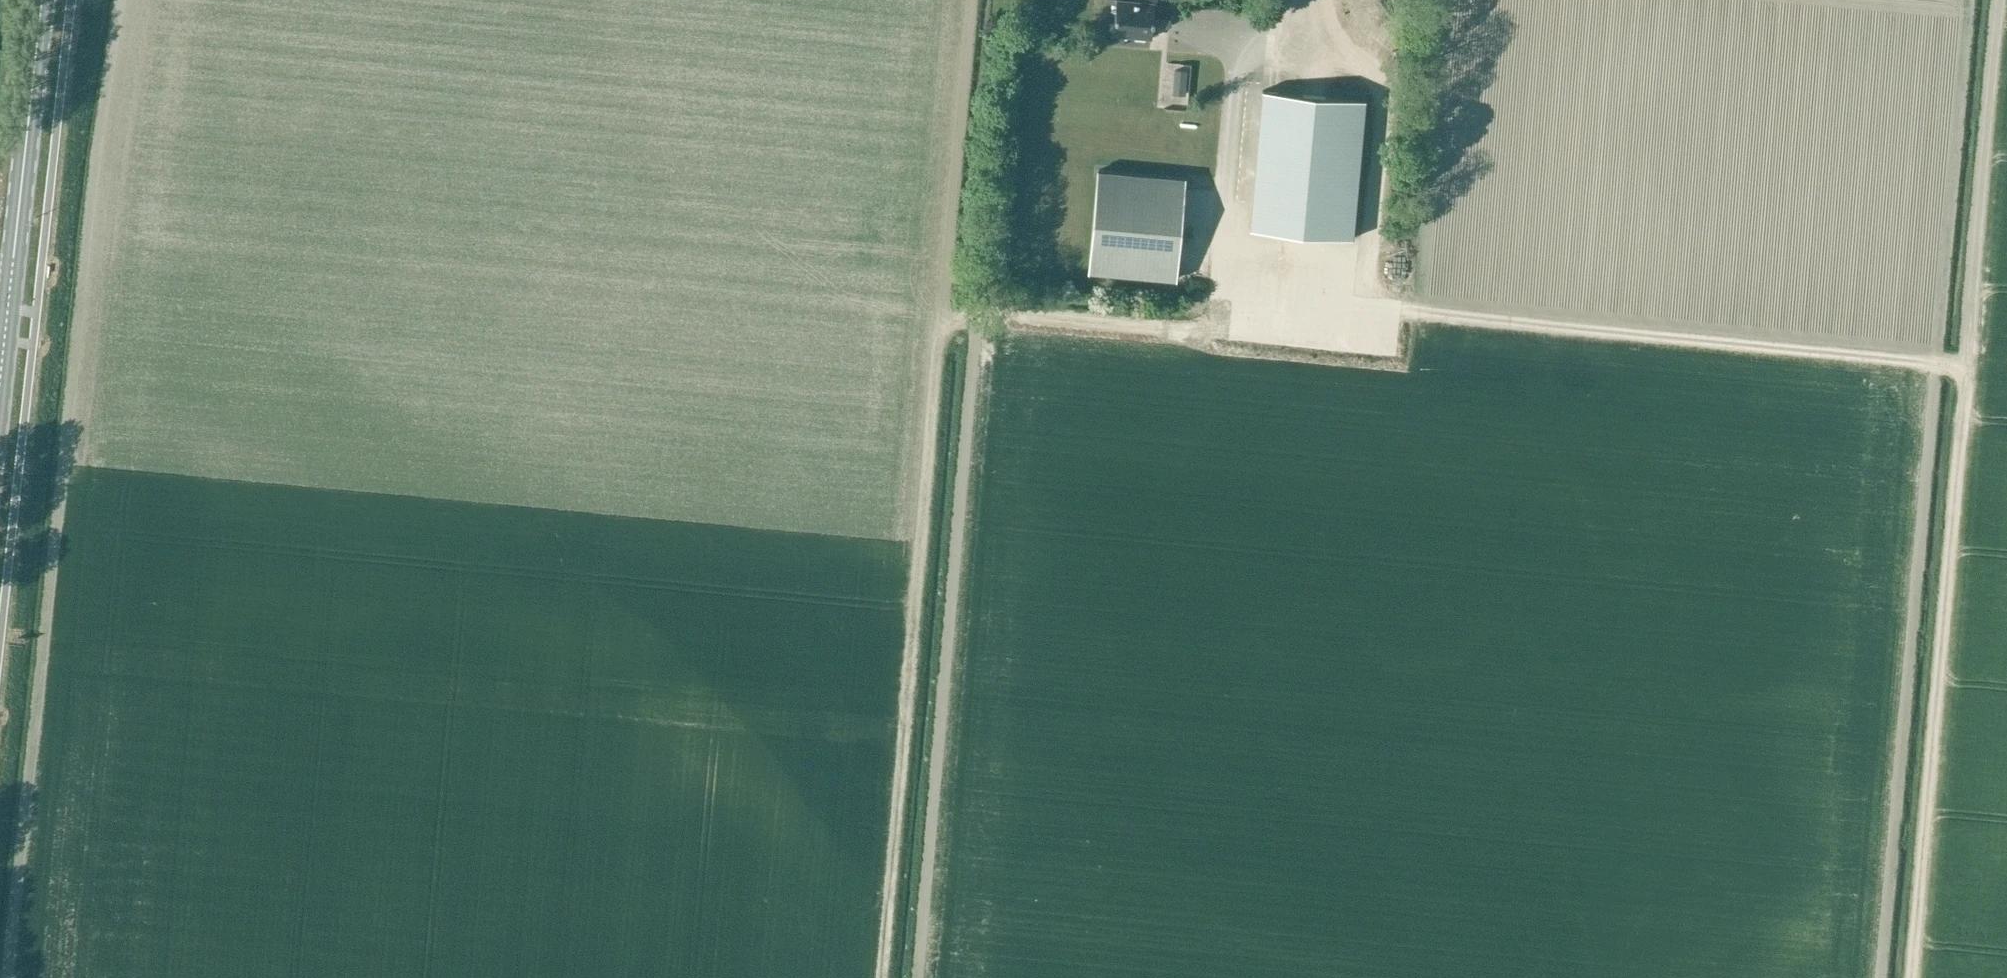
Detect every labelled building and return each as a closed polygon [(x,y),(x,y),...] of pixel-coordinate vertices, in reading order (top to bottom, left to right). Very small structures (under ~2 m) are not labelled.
[(1170,6),(1154,5),(1154,3),(1118,0),(1115,0),(1112,33),(1151,37),(1152,23),(1168,25),(1170,6)] [(1173,69),(1172,81),(1184,82),(1186,70),(1173,69)] [(1262,89),(1250,226),(1352,236),(1365,99),(1262,89)] [(1099,169),(1089,272),(1173,280),(1183,177),(1099,169)]
